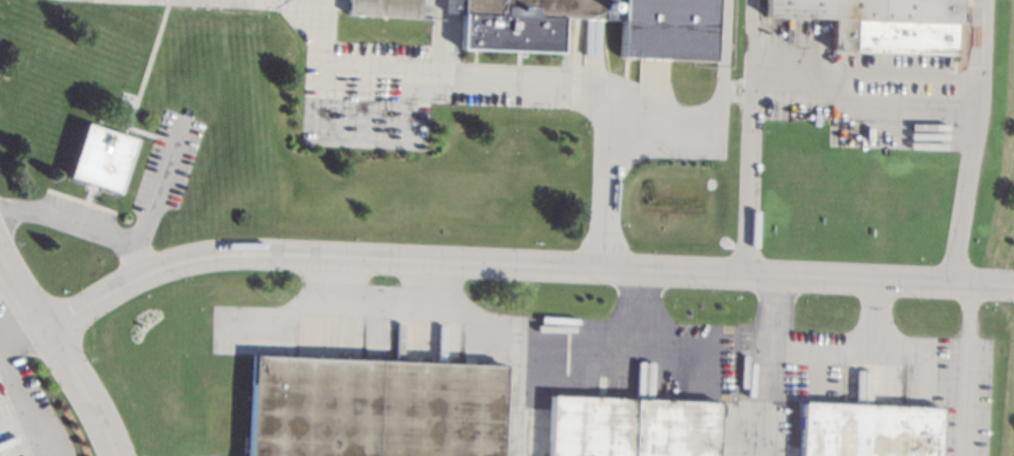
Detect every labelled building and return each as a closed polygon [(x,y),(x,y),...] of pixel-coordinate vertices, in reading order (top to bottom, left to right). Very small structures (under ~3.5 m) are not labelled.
[(347,14),(347,0),(419,0),(418,17),(347,14)] [(461,0),(447,0),(446,12),(460,13),(461,0)] [(461,12),(461,0),(600,0),(599,18),(461,12)] [(763,16),(764,0),(957,0),(955,54),(829,49),(830,18),(763,16)] [(135,139),(117,192),(68,175),(85,122),(135,139)] [(503,366),(499,455),(248,455),(252,355),(503,366)] [(717,402),(715,455),(547,455),(549,396),(717,402)] [(941,409),(939,455),(798,455),(801,402),(941,409)]
